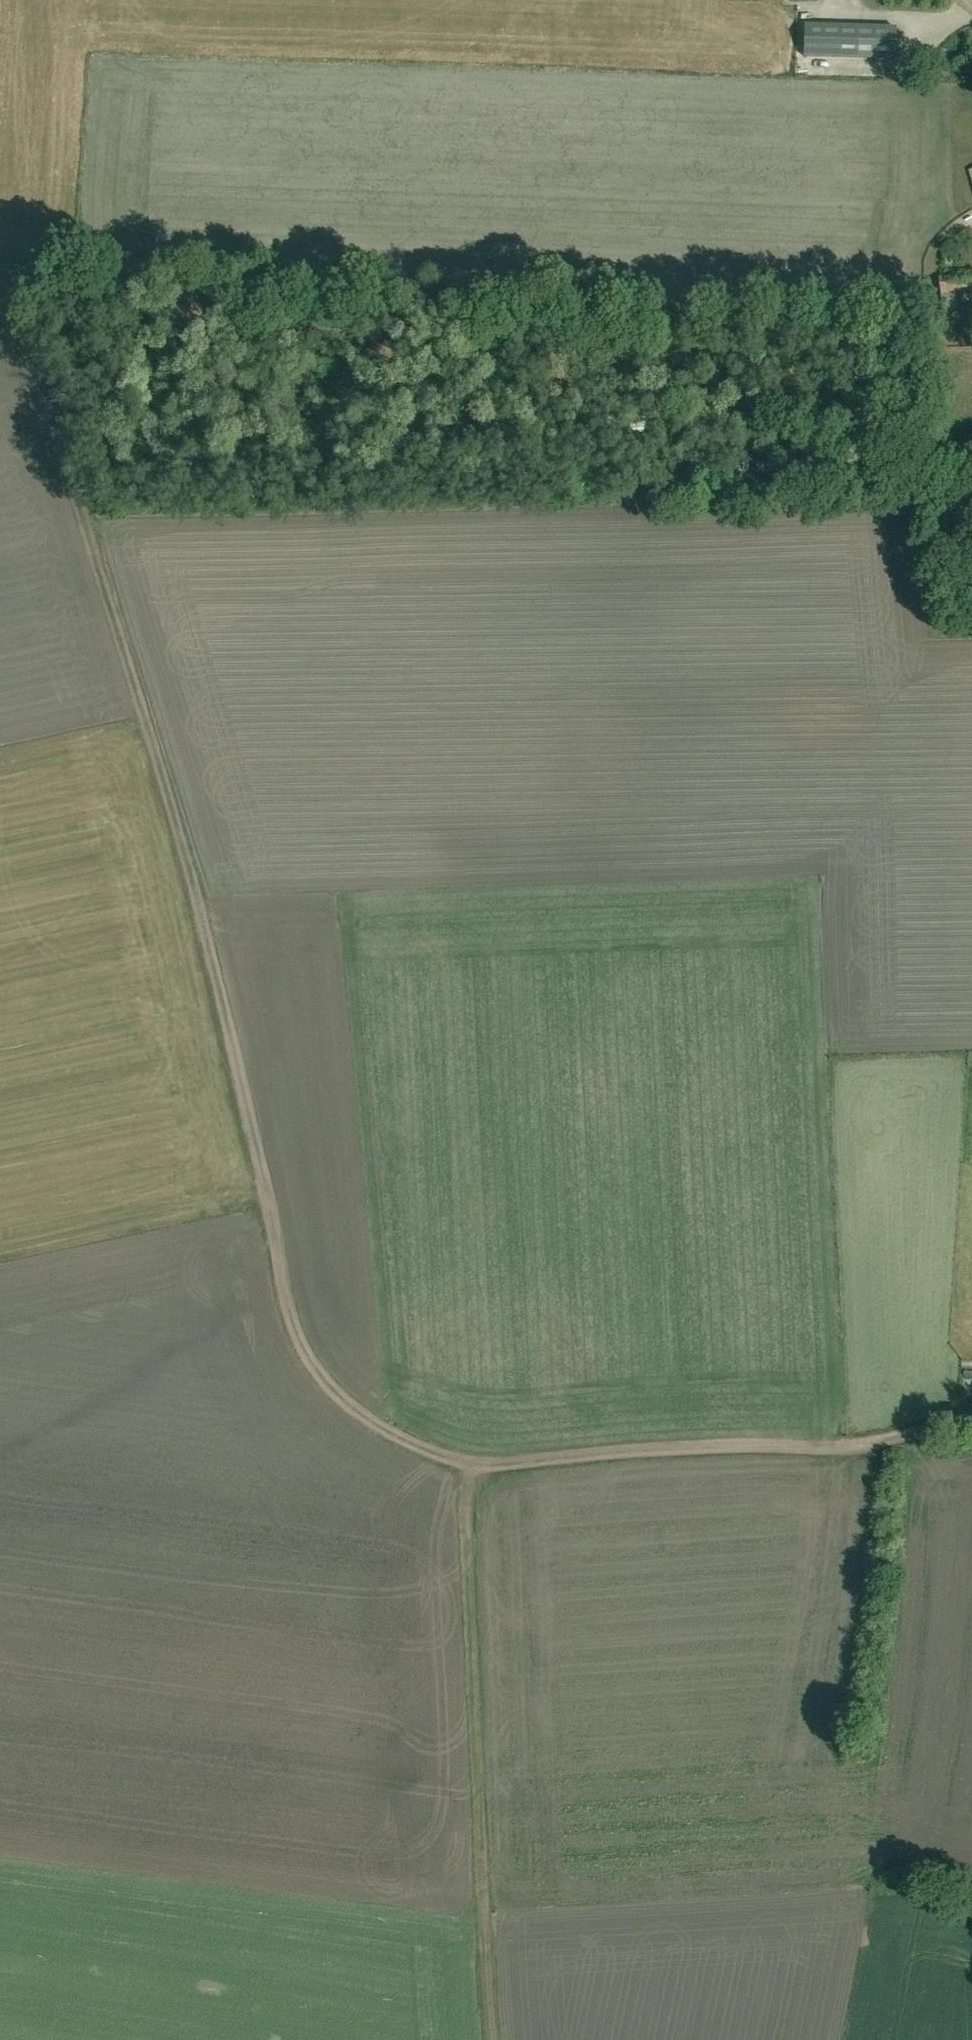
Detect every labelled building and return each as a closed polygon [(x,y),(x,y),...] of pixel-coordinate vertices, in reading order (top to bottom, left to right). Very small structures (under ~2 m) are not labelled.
[(894,59),(895,27),(805,24),(804,56),(894,59)] [(971,291),(971,272),(939,276),(942,295),(971,291)]
